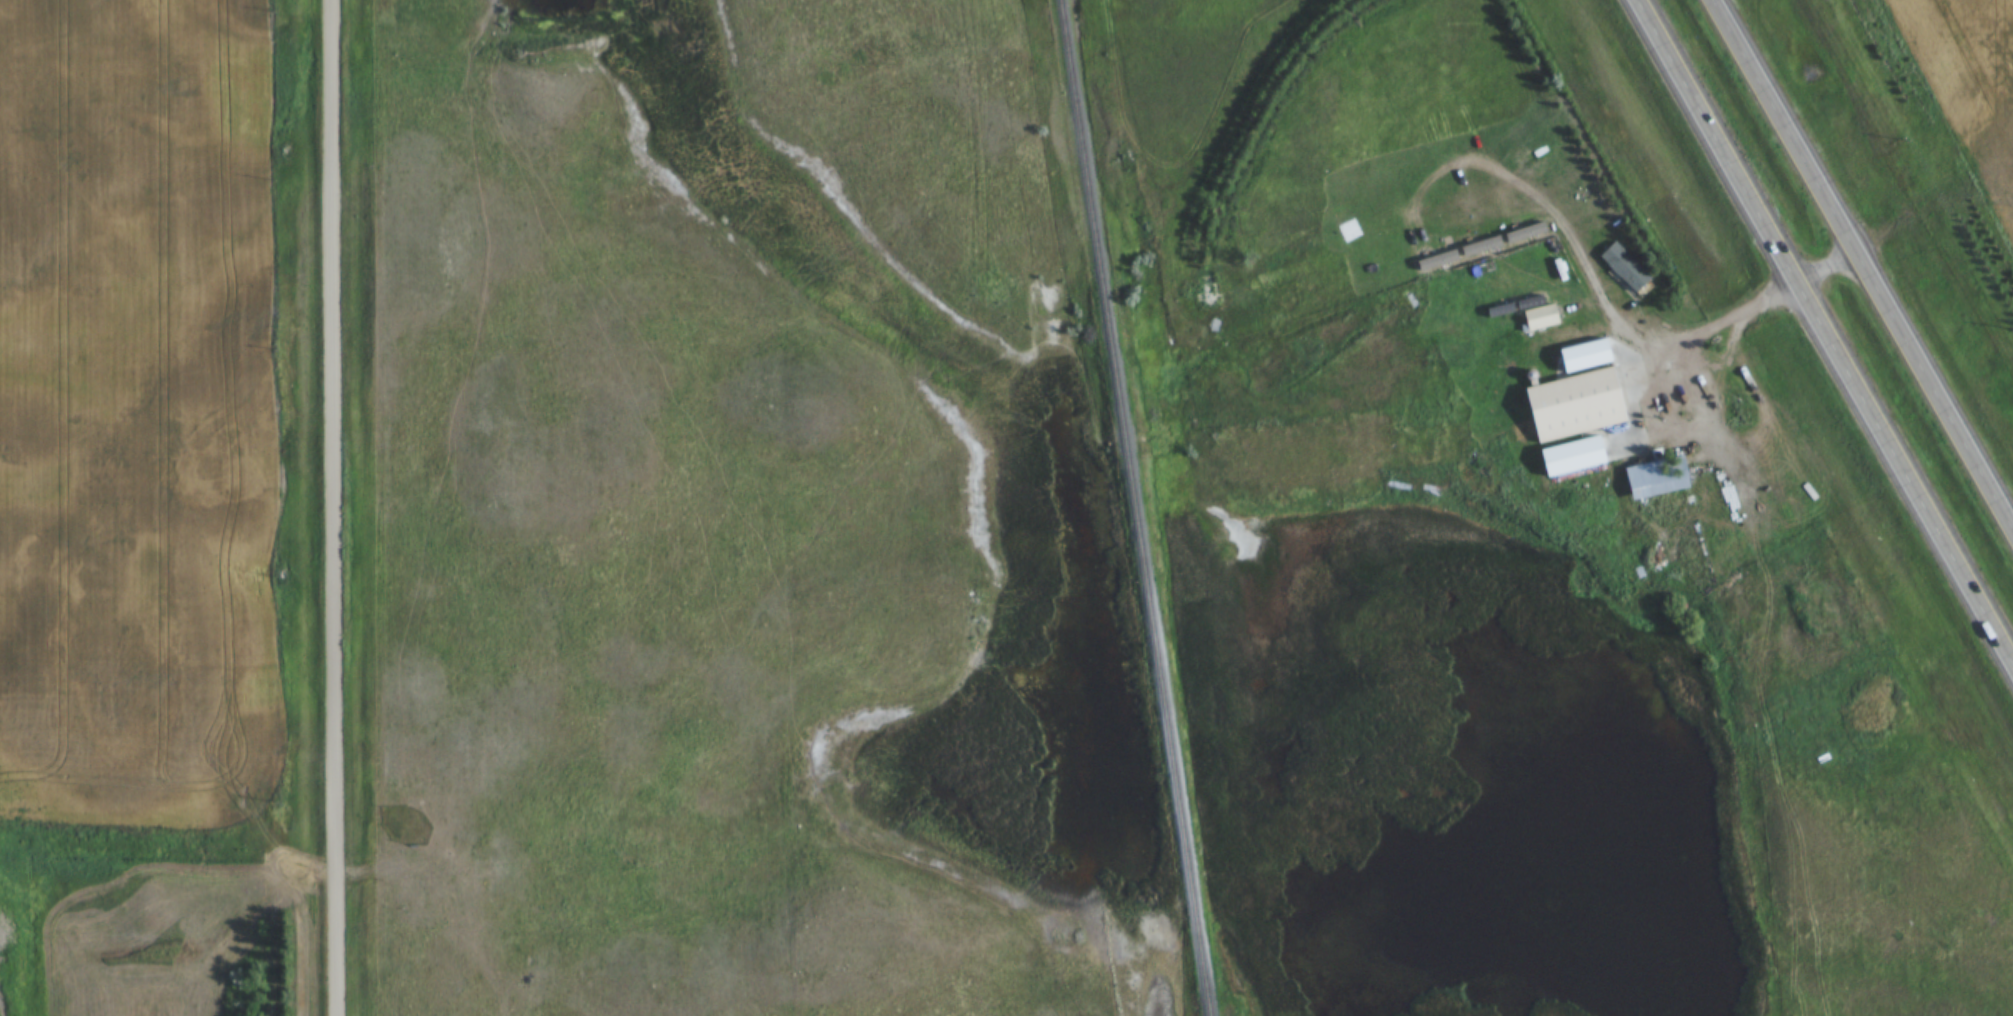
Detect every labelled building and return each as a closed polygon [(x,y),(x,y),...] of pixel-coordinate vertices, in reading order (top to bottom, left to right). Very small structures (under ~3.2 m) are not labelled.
[(1497,225),(1502,248),(1510,246),(1506,223),(1497,225)] [(1490,253),(1486,227),(1478,228),(1483,255),(1490,253)] [(1458,260),(1448,233),(1440,236),(1449,263),(1458,260)] [(1637,294),(1652,278),(1615,242),(1600,257),(1637,294)] [(1528,332),(1560,324),(1554,305),(1523,313),(1528,332)] [(1539,443),(1628,423),(1615,368),(1537,386),(1534,371),(1525,373),(1529,389),(1526,390),(1532,416),(1508,422),(1513,441),(1537,436),(1539,443)] [(1691,488),(1684,455),(1626,466),(1632,499),(1691,488)]
